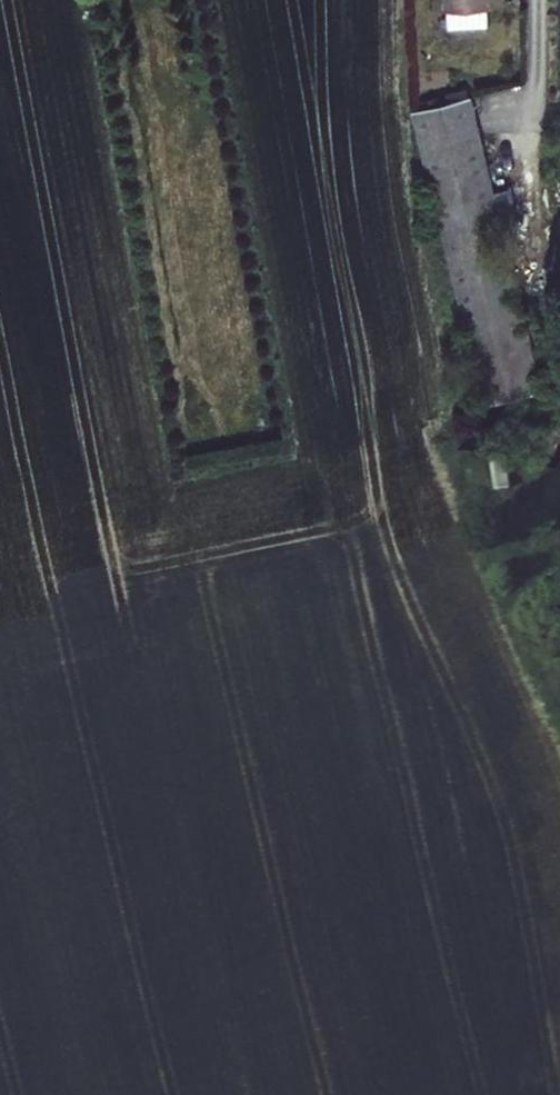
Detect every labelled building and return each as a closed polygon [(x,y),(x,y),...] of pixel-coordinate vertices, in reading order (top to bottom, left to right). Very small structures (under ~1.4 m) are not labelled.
[(497,0),(447,0),(449,33),(498,30),(497,0)] [(511,186),(494,190),(471,94),(414,108),(484,403),(543,387),(503,224),(519,219),(511,186)]
